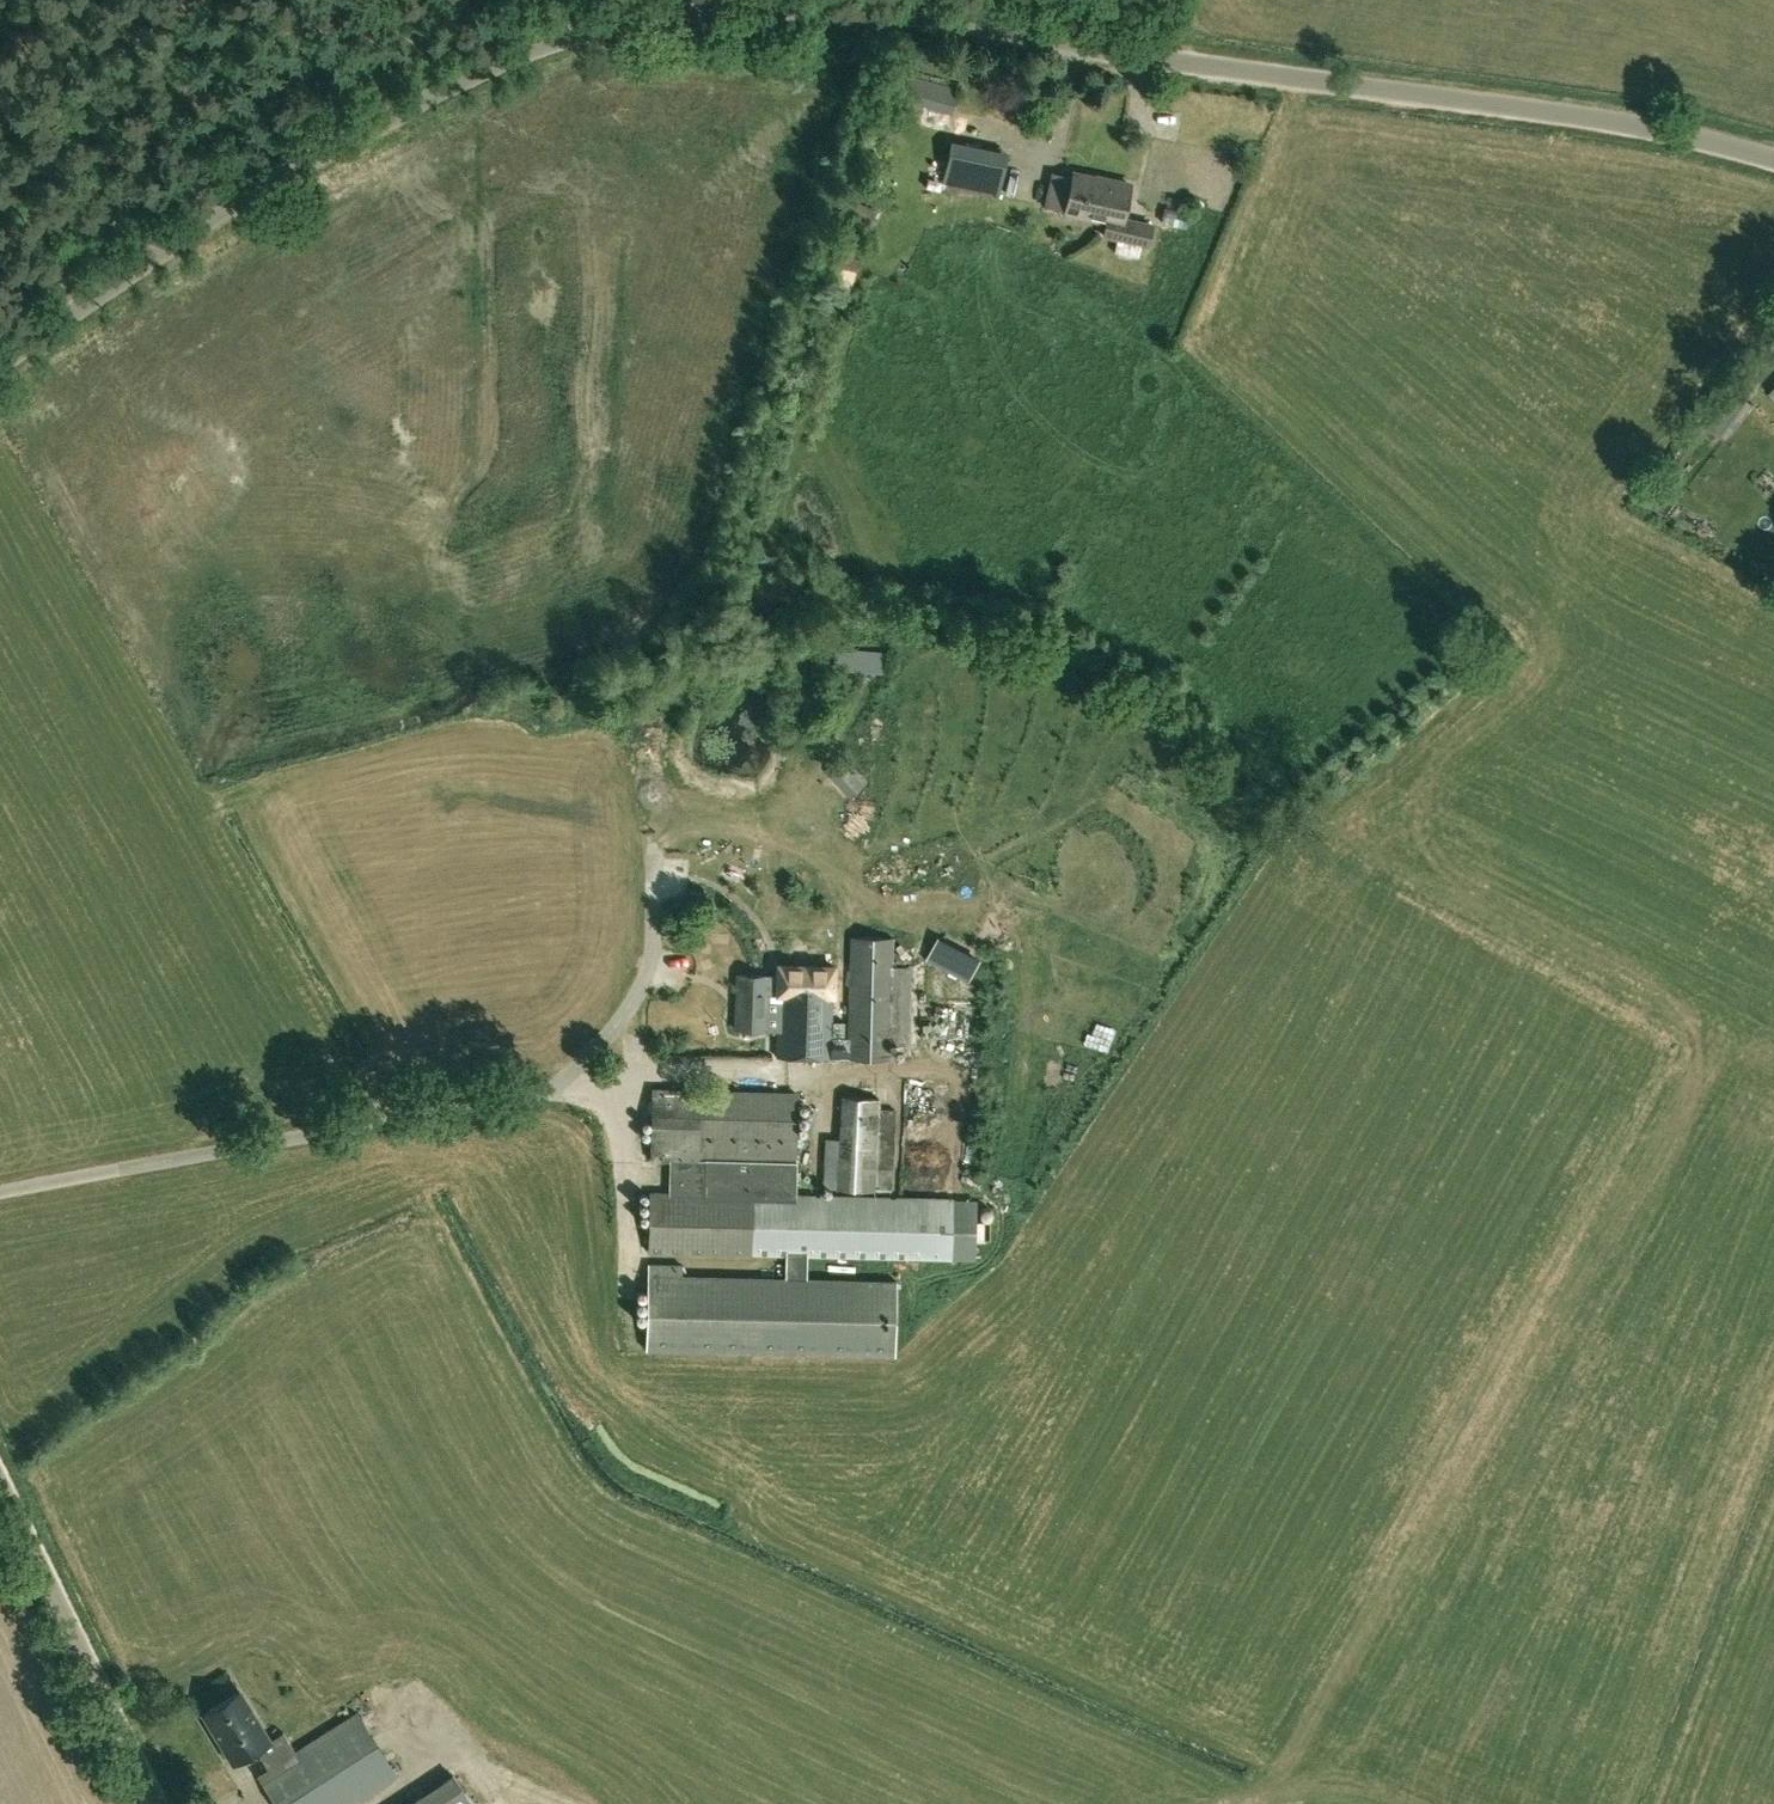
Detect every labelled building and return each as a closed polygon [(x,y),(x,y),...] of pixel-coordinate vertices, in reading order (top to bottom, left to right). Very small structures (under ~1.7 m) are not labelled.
[(1065,213),(1105,222),(1106,222),(1103,235),(1148,245),(1152,225),(1123,219),(1130,185),(1073,172),(1065,213)] [(1764,398),(1771,406),(1773,408),(1773,390),(1764,398)] [(857,760),(838,771),(855,800),(874,789),(857,760)] [(849,972),(851,972),(849,1039),(831,1038),(830,1058),(889,1060),(890,1046),(898,1047),(909,1047),(911,967),(893,966),(893,938),(850,937),(849,972)] [(778,975),(768,974),(768,993),(778,993),(776,1056),(830,1058),(831,1038),(833,995),(834,995),(835,967),(778,965),(778,975)] [(766,1029),(768,993),(768,974),(738,973),(736,1028),(766,1029)] [(796,1197),(797,1163),(798,1093),(654,1089),(651,1160),(670,1162),(669,1192),(650,1191),(649,1252),(757,1255),(786,1256),(808,1256),(951,1259),(952,1200),(796,1197)] [(893,1184),(897,1110),(881,1109),(880,1109),(880,1100),(859,1098),(842,1096),(836,1187),(875,1192),(877,1181),(893,1184)] [(988,1239),(989,1216),(959,1215),(958,1256),(981,1256),(982,1239),(988,1239)] [(644,1351),(891,1356),(892,1280),(807,1278),(808,1256),(786,1256),(785,1278),(682,1275),(683,1266),(645,1266),(644,1351)] [(896,1273),(896,1261),(871,1262),(872,1274),(896,1273)] [(355,1714),(295,1751),(285,1735),(271,1743),(240,1692),(204,1714),(234,1763),(256,1750),(269,1770),(259,1776),(276,1803),(349,1803),(393,1777),(355,1714)] [(454,1775),(410,1803),(472,1803),(454,1775)]
